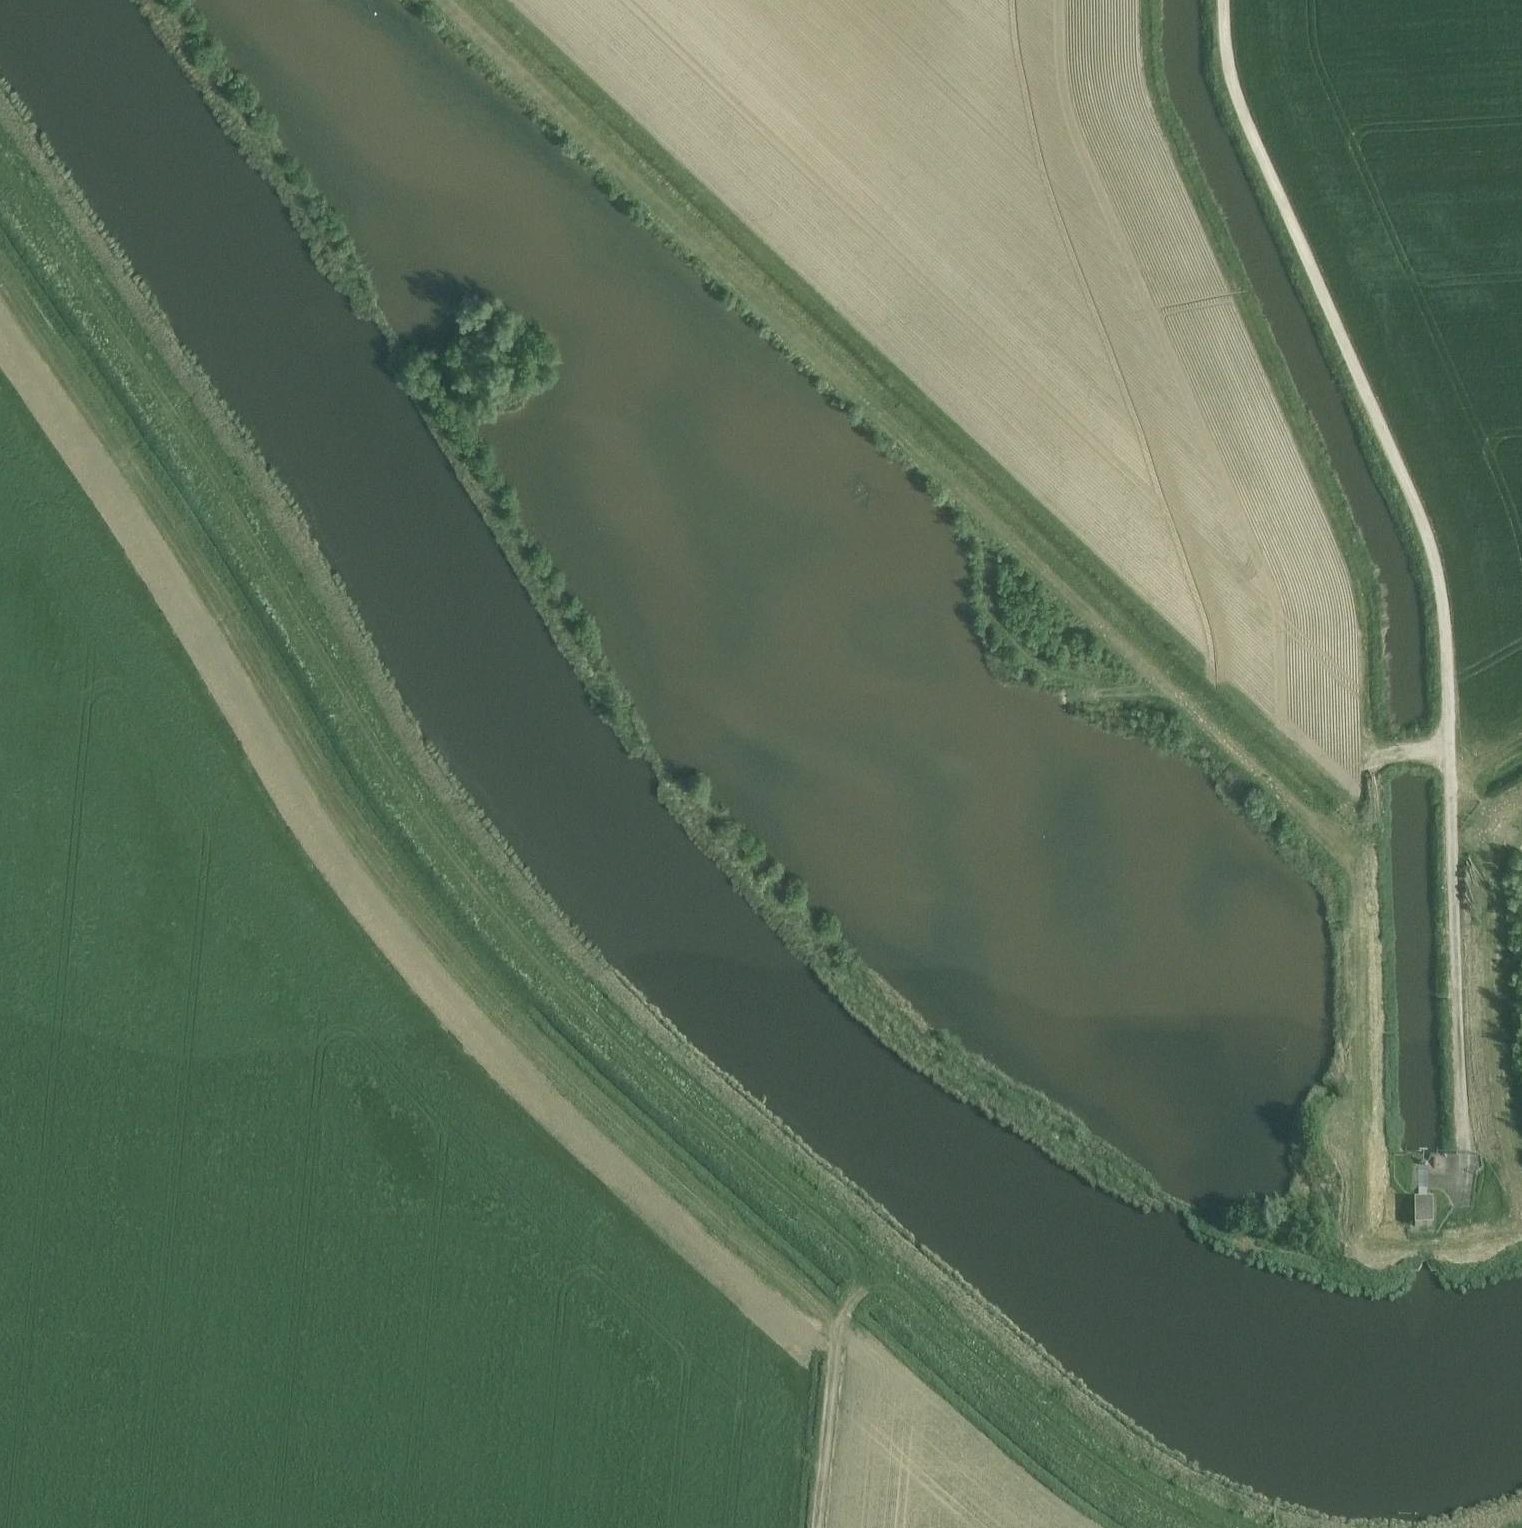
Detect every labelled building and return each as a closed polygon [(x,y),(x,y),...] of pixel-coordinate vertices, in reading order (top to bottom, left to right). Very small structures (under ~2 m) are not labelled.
[(1416,1226),(1421,1226),(1434,1226),(1434,1201),(1416,1201),(1416,1226)]
